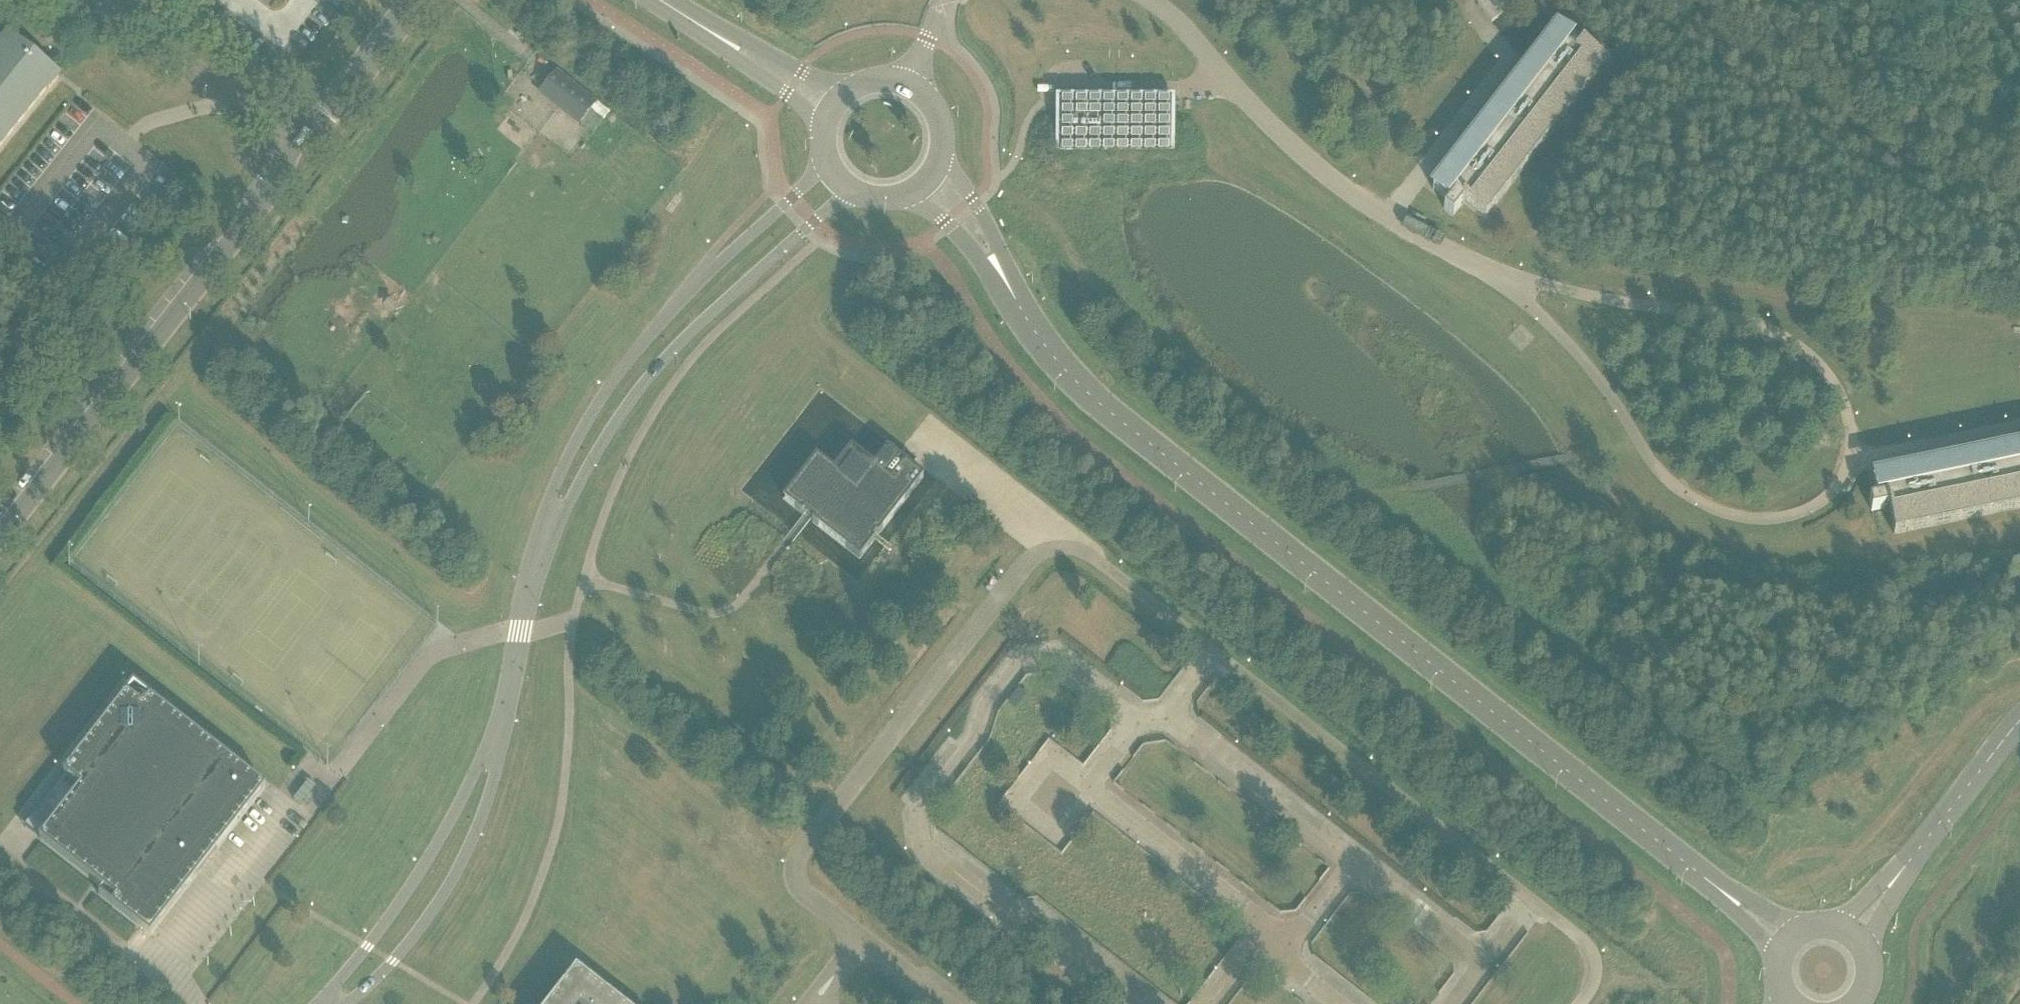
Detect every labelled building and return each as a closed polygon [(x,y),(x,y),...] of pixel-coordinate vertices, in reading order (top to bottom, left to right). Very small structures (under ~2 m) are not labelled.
[(1492,23),(1512,6),(1507,0),(1472,0),(1492,23)] [(1488,124),(1472,146),(1467,152),(1462,147),(1436,181),(1454,195),(1444,209),(1453,216),(1464,202),(1485,219),(1606,64),(1582,46),(1575,56),(1549,36),(1523,69),(1528,73),(1516,89),(1515,91),(1509,87),(1483,120),(1488,124)] [(59,78),(9,38),(0,50),(0,51),(0,52),(0,148),(48,89),(49,90),(59,78)] [(562,108),(581,123),(597,103),(557,72),(542,92),(562,108)] [(1056,97),(1056,151),(1175,151),(1175,97),(1056,97)] [(814,521),(812,523),(860,560),(874,541),(872,539),(874,537),(876,535),(878,536),(923,478),(887,449),(875,465),(852,448),(831,473),(813,461),(783,500),(802,515),(804,513),(809,517),(814,521)] [(1876,498),(1869,500),(1871,512),(1888,508),(1894,535),(2019,508),(2019,452),(2000,456),(1998,449),(1957,458),(1958,464),(1924,472),(1923,465),(1881,474),(1886,497),(1876,498)] [(64,776),(65,777),(81,789),(40,842),(92,882),(117,902),(114,905),(112,908),(138,928),(146,934),(192,875),(196,878),(217,851),(213,848),(256,792),(261,786),(150,700),(144,709),(127,696),(64,776)] [(1045,737),(1001,804),(1039,829),(1038,832),(1058,845),(1077,818),(1069,813),(1081,794),(1073,788),(1088,765),(1045,737)] [(55,783),(40,809),(50,815),(65,789),(55,783)] [(577,979),(558,1003),(610,1003),(577,979)]
